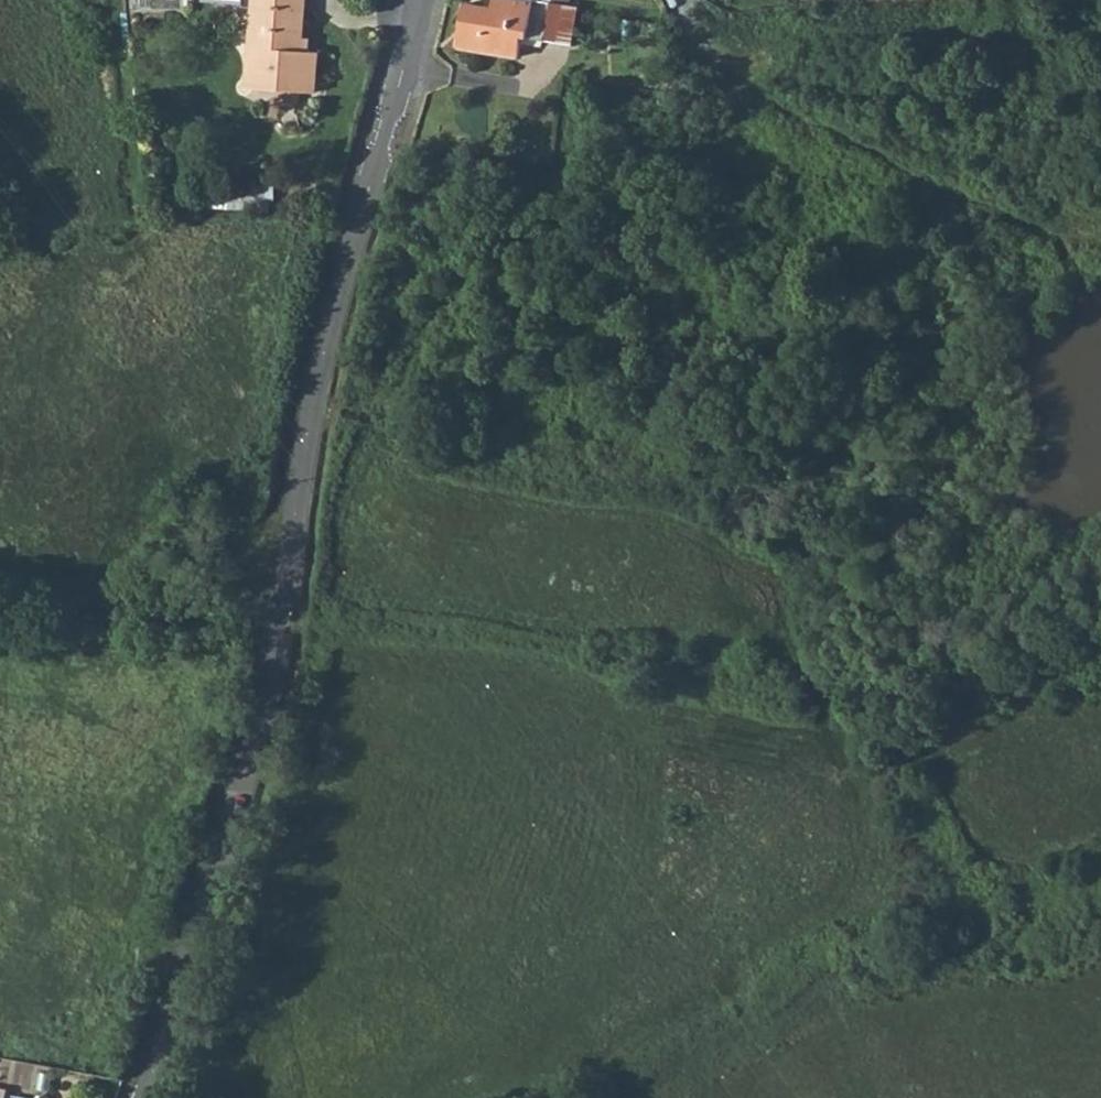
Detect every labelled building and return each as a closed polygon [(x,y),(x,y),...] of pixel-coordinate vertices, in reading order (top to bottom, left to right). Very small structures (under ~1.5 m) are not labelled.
[(248,56),(254,57),(252,88),(314,92),(316,52),(307,52),(302,45),(304,0),(251,0),(248,56)] [(551,1),(544,0),(497,0),(496,6),(470,2),(466,26),(462,24),(459,49),(519,56),(521,38),(545,41),(551,1)] [(571,45),(579,11),(580,5),(551,1),(545,41),(571,45)]
